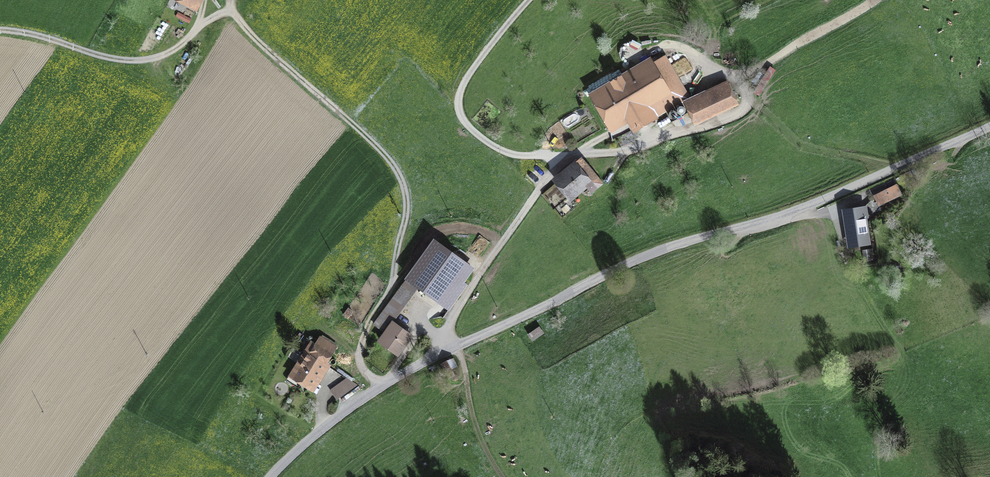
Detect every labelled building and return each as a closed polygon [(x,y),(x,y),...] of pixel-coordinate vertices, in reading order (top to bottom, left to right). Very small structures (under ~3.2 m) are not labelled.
[(653,66),(597,99),(612,123),(626,115),(635,130),(687,99),(661,54),(650,60),(653,66)] [(726,85),(689,101),(697,119),(733,102),(726,85)] [(591,192),(601,183),(582,161),(558,181),(571,196),(584,184),(591,192)] [(876,196),(878,198),(880,204),(901,193),(897,185),(876,196)] [(873,200),(864,209),(866,229),(885,213),(880,204),(878,198),(873,200)] [(868,241),(866,229),(864,209),(846,211),(850,243),(868,241)] [(433,242),(373,324),(385,333),(379,341),(397,354),(410,336),(390,322),(417,285),(440,301),(452,284),(456,287),(470,269),(433,242)] [(873,249),(864,251),(866,261),(875,260),(873,249)] [(541,328),(529,336),(534,343),(546,336),(541,328)] [(309,354),(328,366),(329,364),(326,362),(334,349),(321,340),(317,346),(311,342),(306,350),(309,352),(309,354)] [(323,373),(328,366),(309,354),(294,376),(310,386),(320,371),(323,373)] [(453,359),(438,365),(437,364),(430,368),(432,372),(439,368),(443,377),(458,370),(453,359)] [(351,379),(332,391),(339,401),(358,389),(351,379)]
